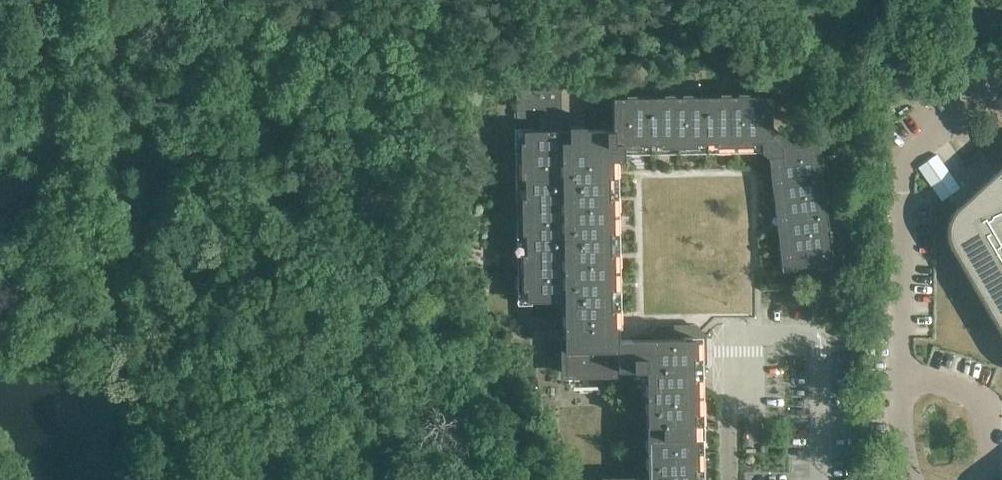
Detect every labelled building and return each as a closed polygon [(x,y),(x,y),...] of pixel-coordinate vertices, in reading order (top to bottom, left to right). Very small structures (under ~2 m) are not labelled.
[(515,90),(516,117),(561,117),(560,90),(515,90)] [(699,382),(699,338),(696,338),(618,339),(614,159),(617,159),(623,158),(623,157),(623,151),(768,148),(768,157),(771,157),(772,157),(781,228),(785,267),(795,266),(827,262),(833,261),(819,141),(793,144),(788,139),(771,124),(770,94),(671,96),(612,97),(612,130),(584,130),(584,128),(584,126),(580,126),(567,126),(568,128),(568,130),(532,131),(516,132),(516,156),(517,188),(518,279),(518,300),(526,299),(562,299),(562,319),(563,374),(571,374),(616,373),(616,371),(616,369),(630,369),(644,369),(646,478),(613,479),(604,479),(701,479),(699,382)] [(951,231),(952,236),(953,241),(955,246),(1001,326),(1001,169),(961,207),(957,211),(954,215),(952,220),(951,226),(951,231)] [(727,273),(682,274),(683,301),(727,300),(727,273)]
